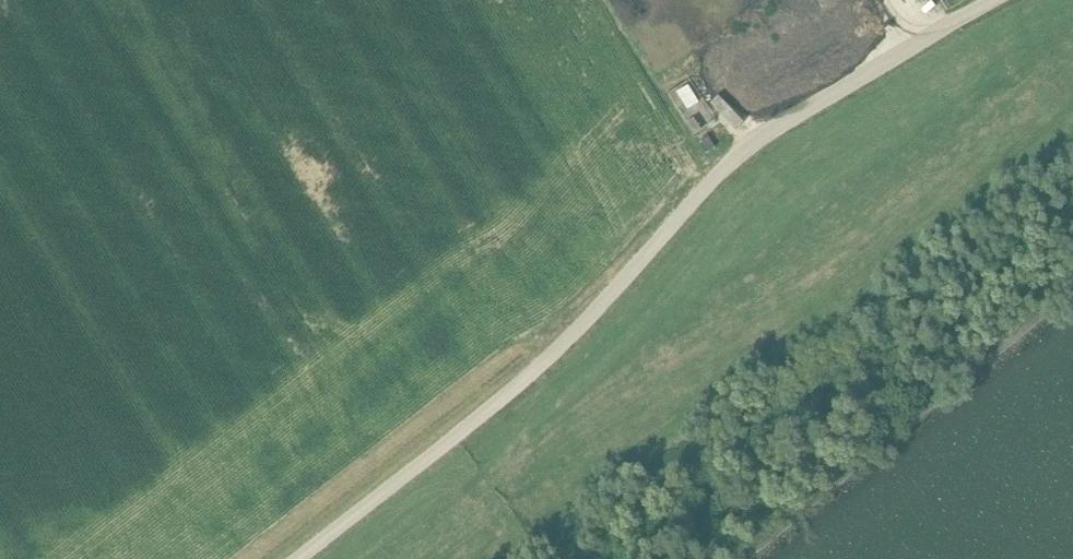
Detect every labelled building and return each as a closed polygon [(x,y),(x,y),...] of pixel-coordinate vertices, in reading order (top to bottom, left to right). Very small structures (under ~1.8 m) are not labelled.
[(689,86),(678,94),(689,110),(700,102),(689,86)] [(694,119),(687,123),(694,134),(701,130),(694,119)] [(708,136),(699,142),(701,145),(706,154),(715,148),(716,147),(708,136)]
